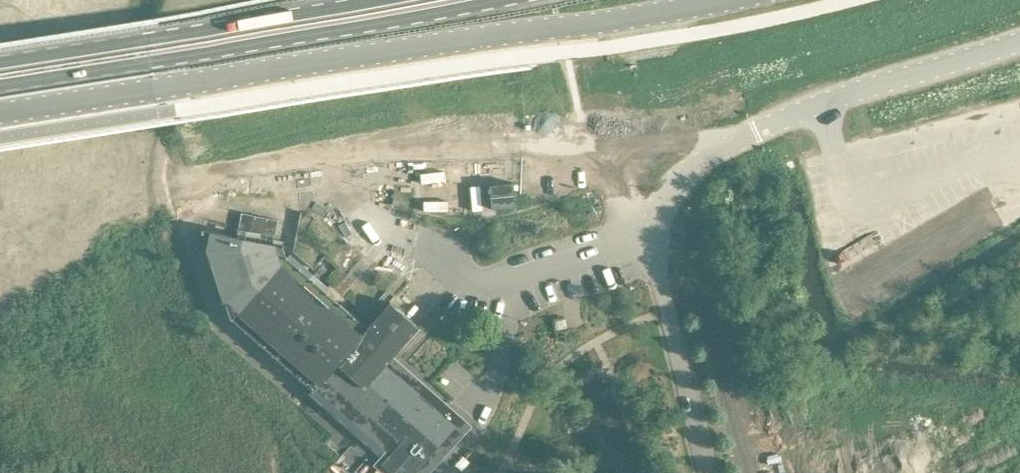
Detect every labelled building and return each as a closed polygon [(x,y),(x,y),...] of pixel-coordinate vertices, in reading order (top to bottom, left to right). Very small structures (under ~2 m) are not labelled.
[(240,206),(235,230),(265,236),(270,212),(240,206)] [(391,302),(368,327),(286,255),(284,247),(284,245),(283,244),(283,245),(203,229),(204,228),(202,228),(202,230),(231,317),(314,391),(321,383),(361,419),(365,415),(399,444),(382,463),(393,472),(412,472),(455,425),(385,363),(418,326),(391,302)] [(446,281),(444,271),(429,274),(431,284),(446,281)]
